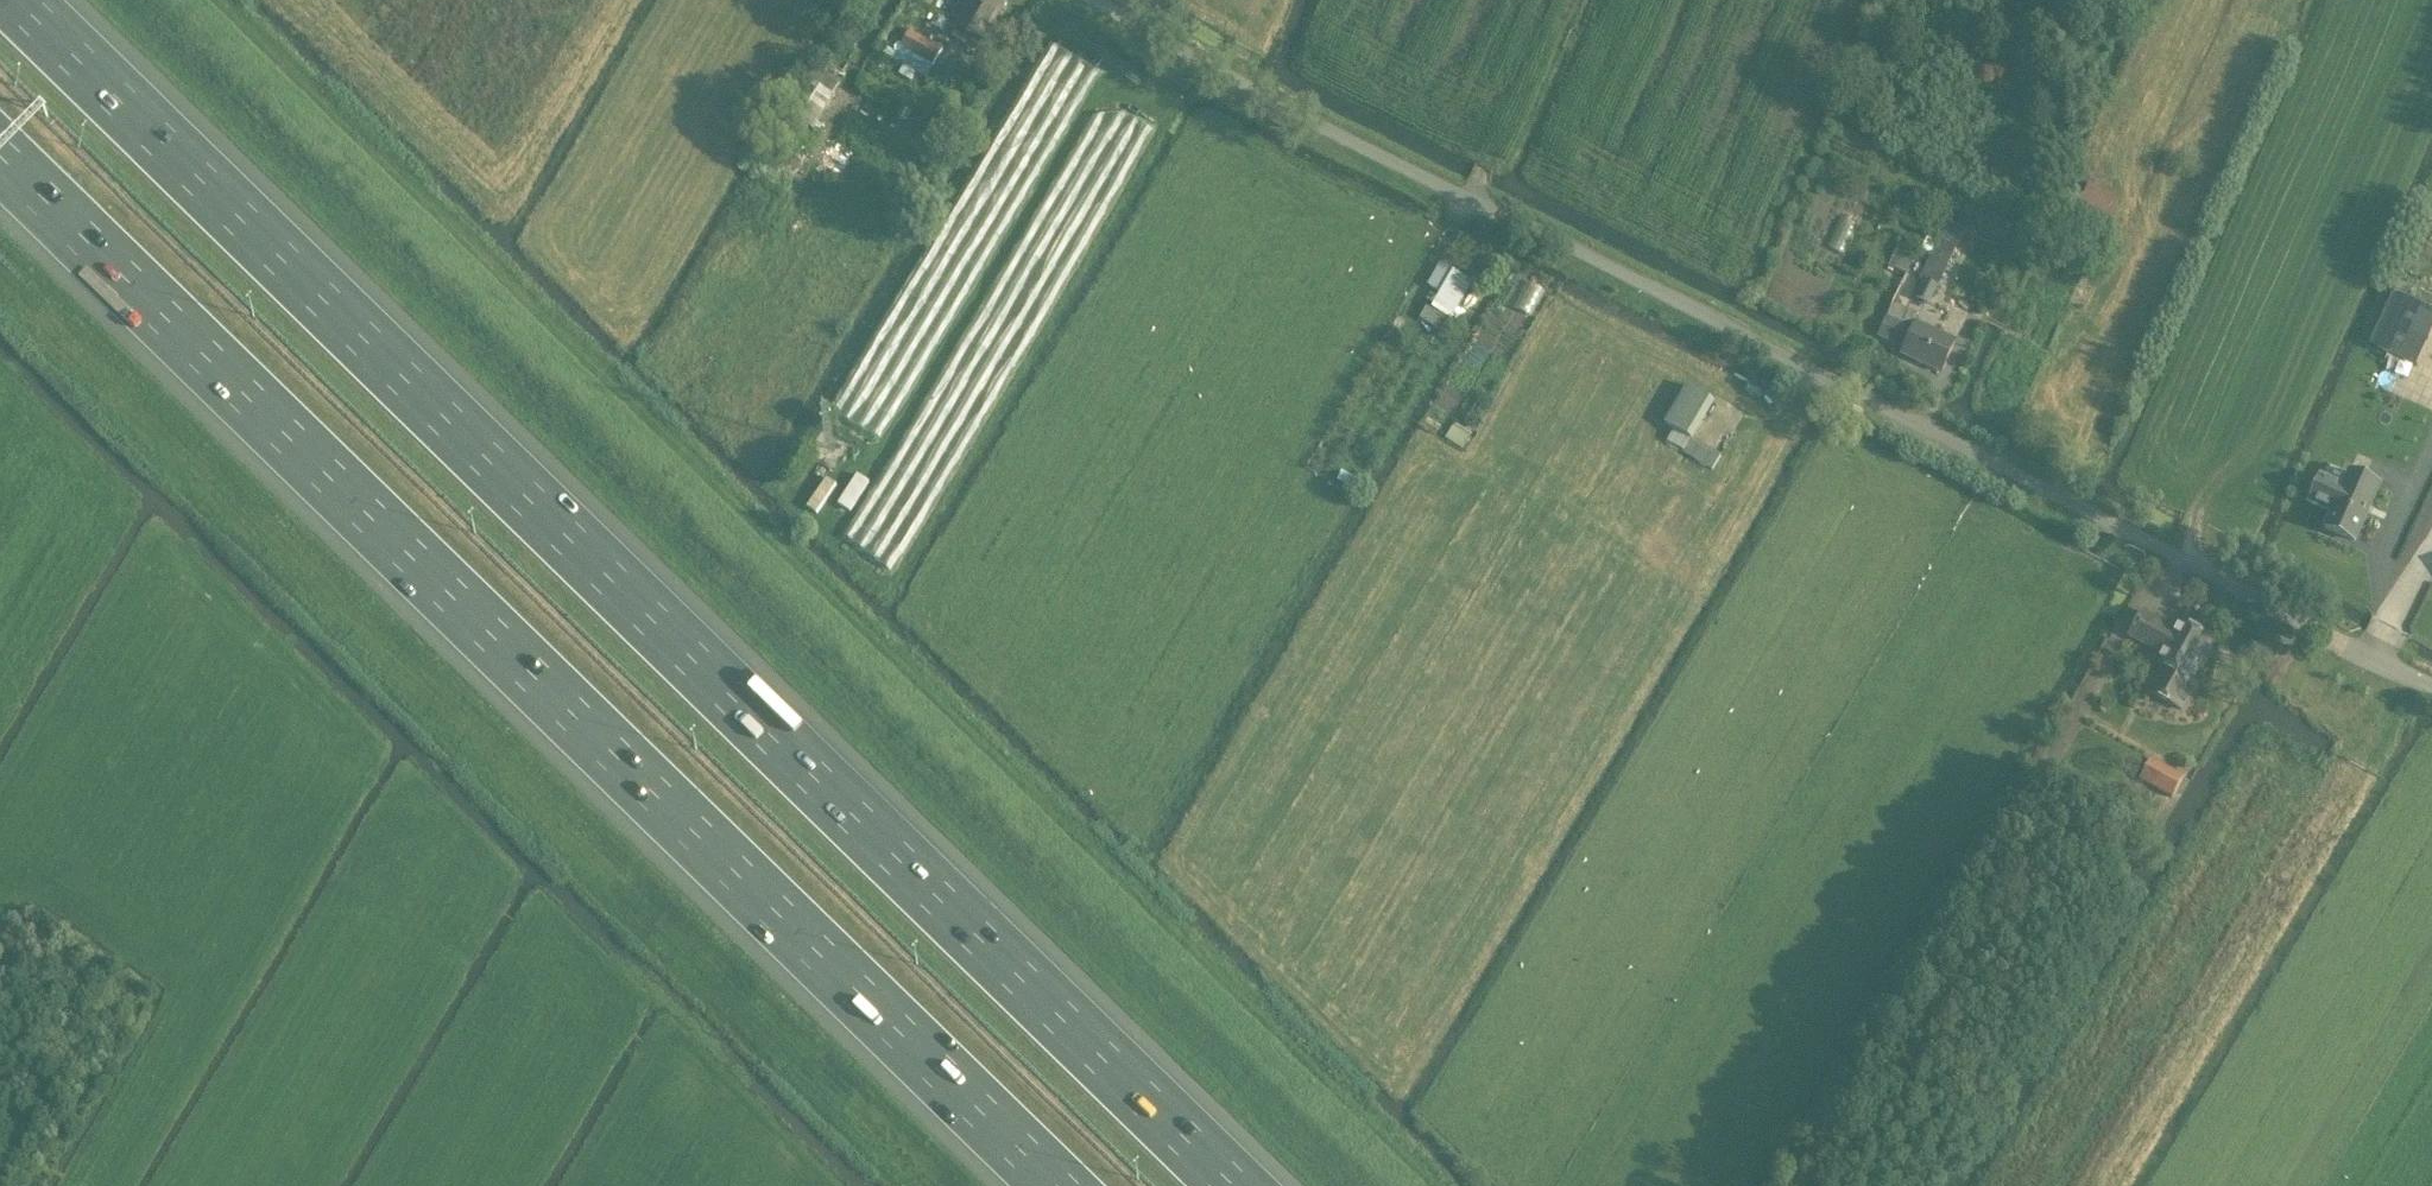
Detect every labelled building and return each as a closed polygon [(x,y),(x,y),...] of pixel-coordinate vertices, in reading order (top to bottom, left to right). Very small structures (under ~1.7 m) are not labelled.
[(982,44),(1005,5),(996,0),(975,0),(953,38),(967,46),(966,51),(974,55),(978,52),(982,44)] [(1224,6),(1217,0),(1194,0),(1193,1),(1211,19),(1224,6)] [(920,1),(916,9),(921,11),(925,4),(920,1)] [(911,32),(895,60),(928,79),(944,52),(911,32)] [(817,67),(809,81),(832,96),(841,82),(817,67)] [(809,81),(787,114),(814,131),(836,98),(832,96),(809,81)] [(903,109),(899,117),(908,122),(912,114),(903,109)] [(1983,224),(1995,231),(2005,215),(1993,208),(1983,224)] [(1926,279),(1918,296),(1932,302),(1965,230),(1947,222),(1922,277),(1926,279)] [(1441,297),(1434,309),(1453,320),(1460,307),(1474,282),(1455,272),(1441,297)] [(2398,283),(2394,293),(2431,310),(2431,297),(2398,283)] [(1892,286),(1885,303),(1892,307),(1900,290),(1892,286)] [(1942,373),(1956,342),(1916,325),(1919,319),(1891,307),(1886,319),(1886,320),(1878,337),(1905,349),(1902,355),(1942,373)] [(1427,308),(1420,320),(1446,335),(1453,322),(1427,308)] [(1665,424),(1691,440),(1714,402),(1687,386),(1665,424)] [(1467,448),(1475,435),(1455,423),(1447,436),(1467,448)] [(1685,453),(1714,471),(1721,458),(1692,441),(1685,453)] [(1342,472),(1338,481),(1355,489),(1359,480),(1342,472)] [(2320,478),(2309,504),(2331,514),(2325,529),(2355,542),(2380,485),(2349,472),(2343,487),(2320,478)] [(858,476),(839,505),(851,513),(870,483),(858,476)] [(818,514),(837,486),(827,479),(808,507),(818,514)] [(2191,682),(2214,641),(2178,621),(2173,630),(2143,613),(2130,637),(2160,653),(2154,663),(2163,668),(2149,692),(2182,711),(2197,685),(2191,682)] [(2188,779),(2154,761),(2143,782),(2177,800),(2188,779)] [(2130,810),(2122,824),(2135,831),(2143,817),(2130,810)]
